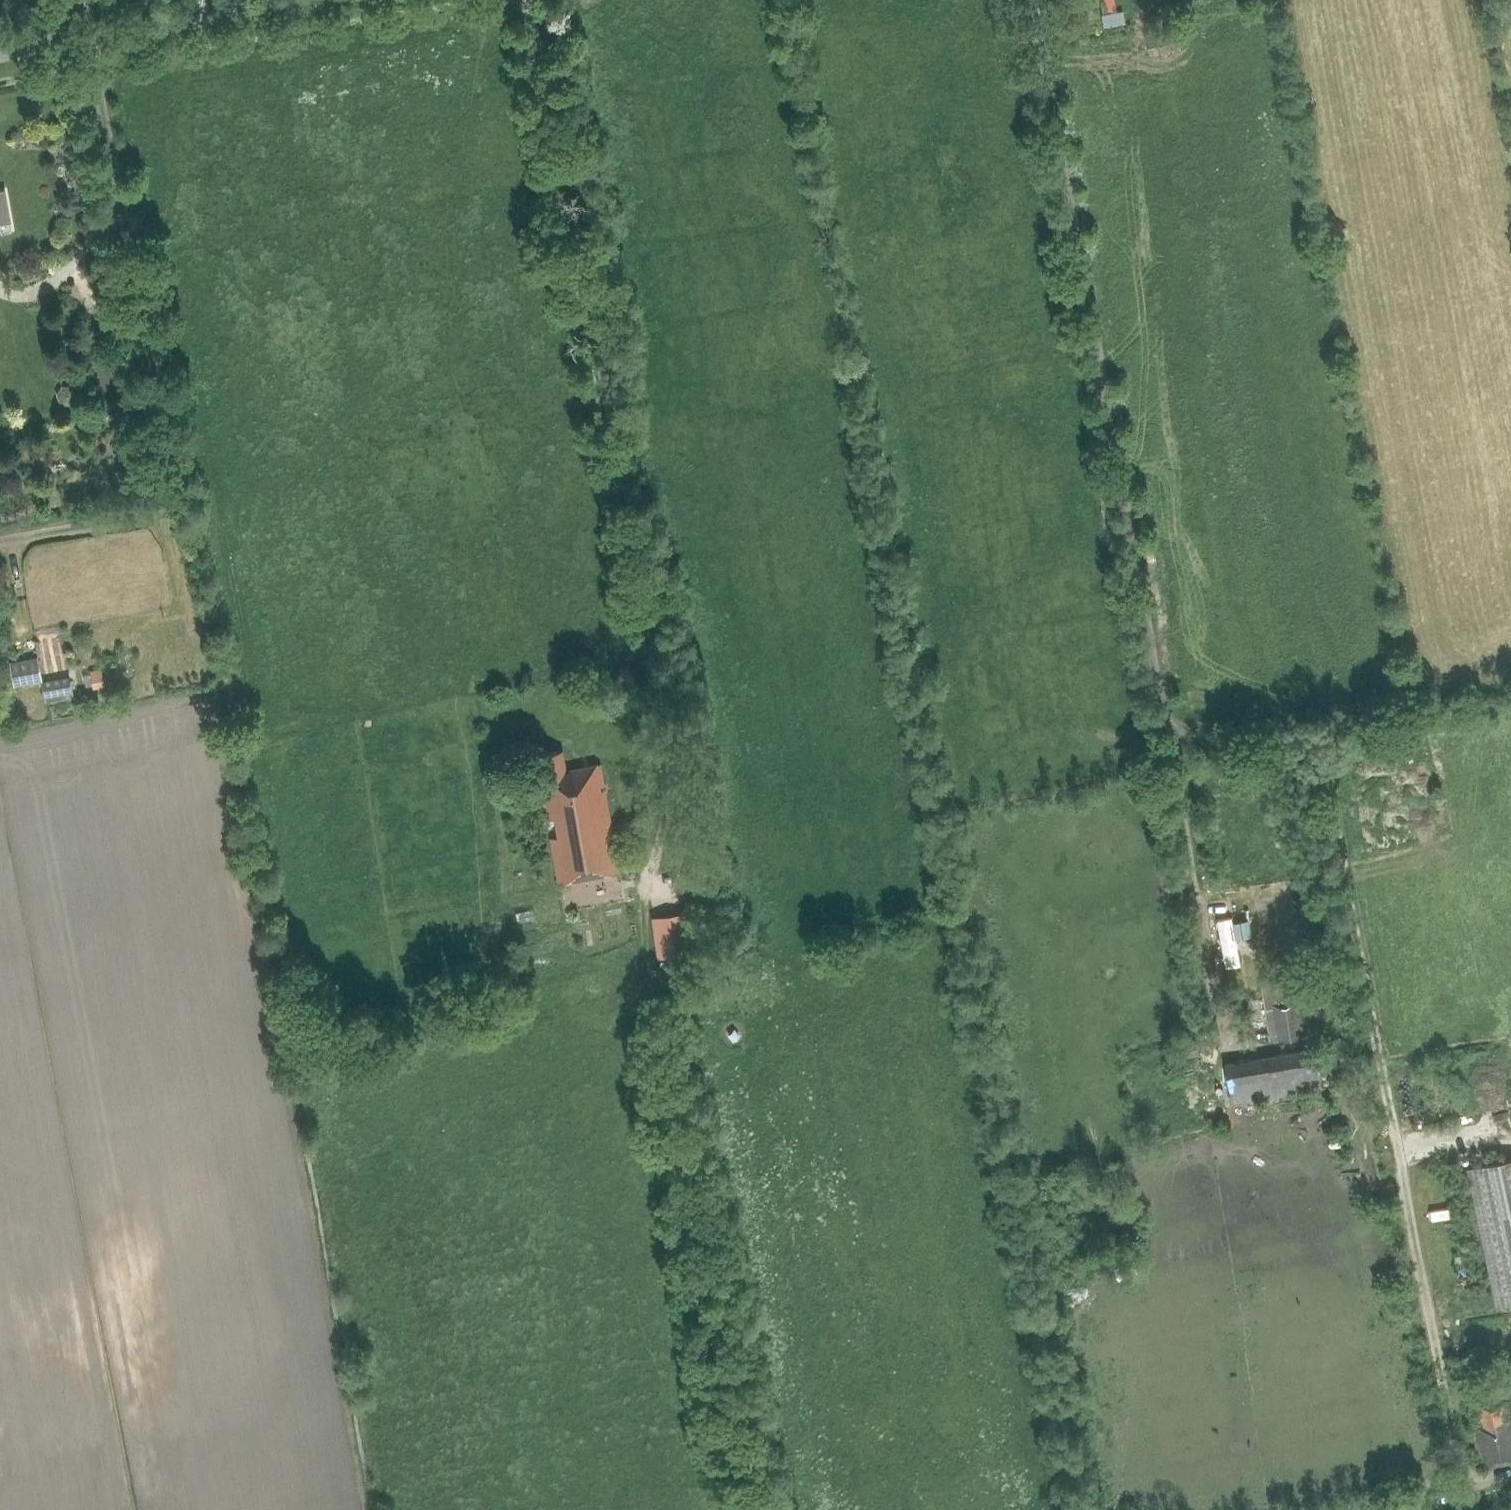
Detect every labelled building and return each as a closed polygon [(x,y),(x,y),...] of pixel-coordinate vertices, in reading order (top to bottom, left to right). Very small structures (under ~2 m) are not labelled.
[(1104,10),(1116,9),(1115,0),(1103,0),(1104,10)] [(62,386),(56,395),(61,405),(71,406),(78,396),(72,386),(62,386)] [(10,661),(14,686),(41,681),(37,657),(10,661)] [(69,676),(42,681),(46,703),(73,698),(69,676)] [(544,800),(547,818),(554,817),(557,836),(550,837),(558,882),(618,871),(600,765),(566,771),(563,751),(540,755),(544,782),(540,783),(543,800),(544,800)] [(651,917),(657,958),(692,953),(687,912),(651,917)] [(1236,936),(1247,936),(1246,916),(1217,918),(1220,965),(1238,964),(1236,936)] [(1270,1042),(1312,1034),(1304,989),(1296,990),(1294,979),(1261,985),(1265,1009),(1264,1009),(1270,1042)] [(1231,1103),(1321,1088),(1318,1069),(1345,1065),(1342,1050),(1317,1055),(1315,1046),(1224,1062),(1231,1103)] [(1499,1164),(1467,1170),(1495,1304),(1510,1301),(1510,1161),(1499,1164)] [(1510,1462),(1510,1412),(1508,1399),(1474,1406),(1479,1425),(1472,1427),(1481,1468),(1510,1462)]
